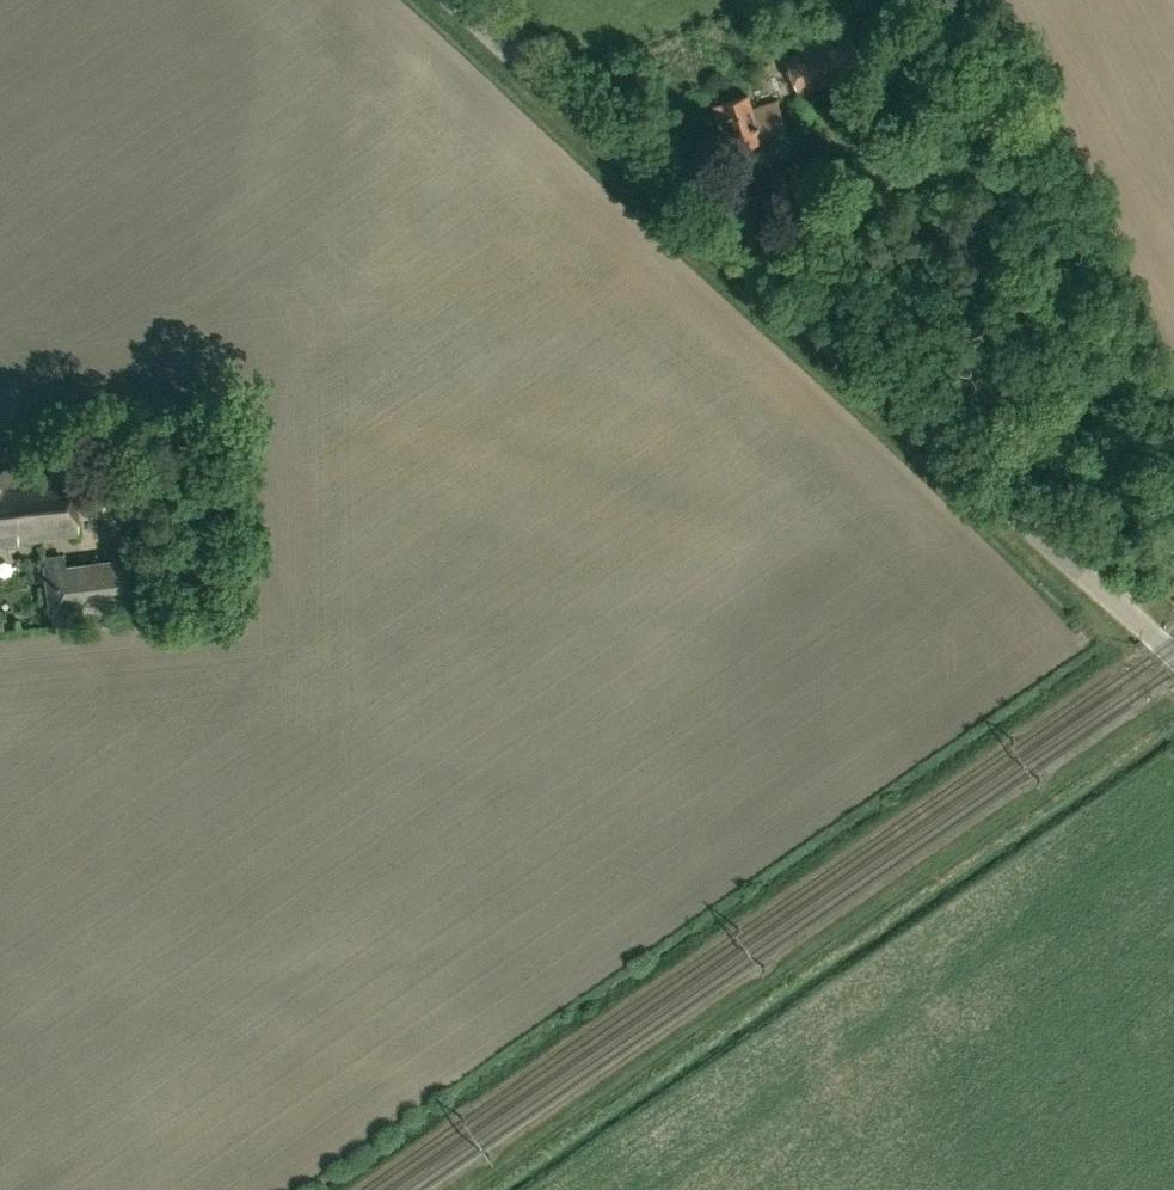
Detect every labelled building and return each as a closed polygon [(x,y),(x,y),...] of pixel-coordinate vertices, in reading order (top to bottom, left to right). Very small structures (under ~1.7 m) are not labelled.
[(816,82),(862,66),(852,38),(806,54),(816,82)] [(744,148),(745,153),(765,147),(762,139),(788,131),(779,100),(754,108),(749,94),(714,106),(724,140),(734,137),(737,150),(744,148)] [(18,476),(18,471),(1,473),(1,472),(0,472),(0,545),(79,536),(72,470),(18,476)] [(66,570),(64,555),(43,558),(52,622),(146,609),(139,560),(66,570)]
